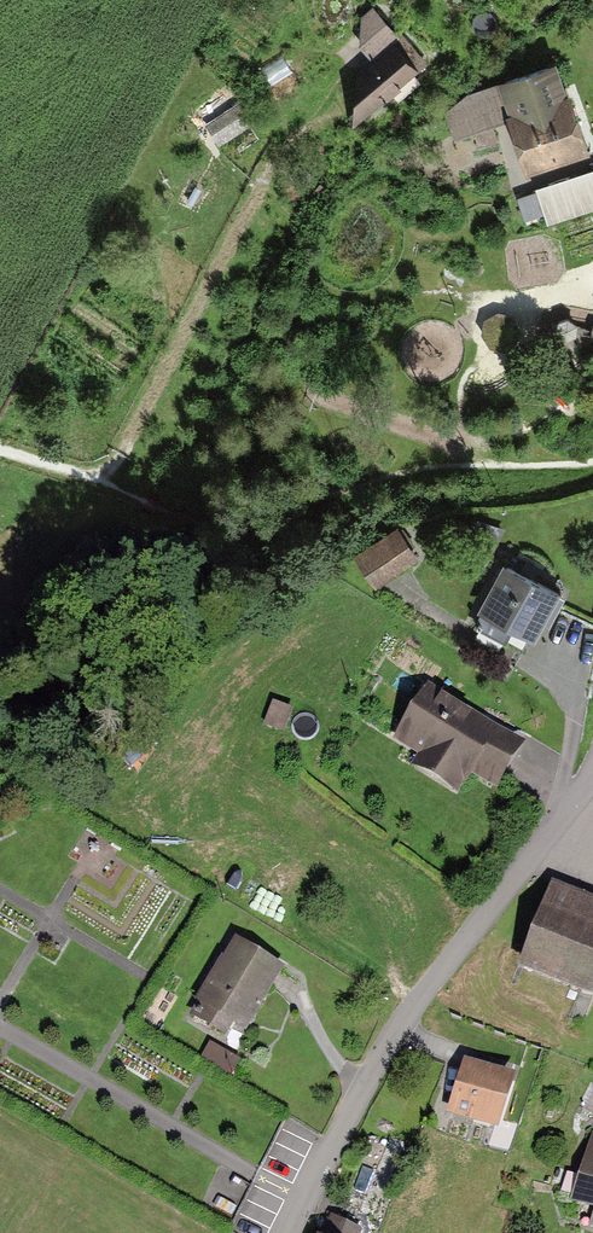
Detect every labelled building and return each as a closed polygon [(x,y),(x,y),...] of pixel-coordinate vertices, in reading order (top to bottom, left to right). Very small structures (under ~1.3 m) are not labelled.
[(418,71),(375,11),(350,28),(371,58),(344,77),(351,118),(418,71)] [(580,142),(550,53),(433,94),(448,137),(504,117),(520,163),(580,142)] [(191,117),(207,145),(243,125),(227,97),(191,117)] [(534,189),(544,221),(592,205),(592,170),(534,189)] [(411,555),(391,525),(349,554),(370,584),(411,555)] [(552,588),(494,562),(472,612),(530,637),(552,588)] [(516,736),(420,685),(389,741),(485,793),(516,736)] [(553,878),(519,968),(592,995),(592,893),(553,878)] [(278,966),(234,939),(190,1011),(234,1038),(278,966)] [(503,1074),(457,1060),(441,1109),(487,1124),(503,1074)] [(588,1134),(569,1199),(592,1206),(592,1136),(588,1134)] [(329,1215),(321,1232),(364,1232),(365,1231),(329,1215)]
